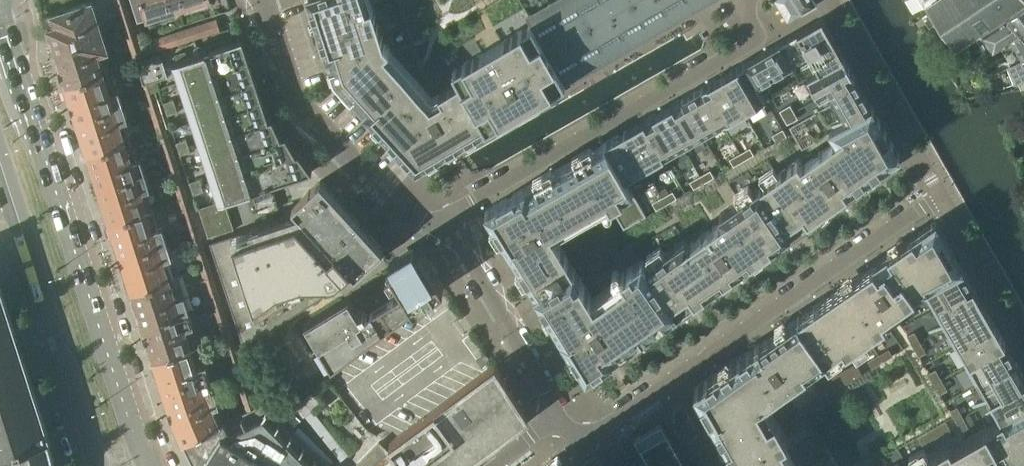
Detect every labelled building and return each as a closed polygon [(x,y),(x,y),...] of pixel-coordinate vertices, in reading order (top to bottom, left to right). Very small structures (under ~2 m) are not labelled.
[(128,44),(137,41),(124,0),(115,0),(128,44)] [(202,0),(131,0),(138,22),(148,19),(149,21),(151,21),(150,16),(179,7),(202,0)] [(333,80),(415,169),(455,146),(564,82),(523,10),(540,0),(308,0),(333,80)] [(523,10),(564,82),(565,83),(567,82),(702,0),(540,0),(523,10)] [(813,0),(775,0),(787,20),(800,13),(799,11),(800,10),(802,13),(815,5),(816,4),(813,0)] [(940,27),(980,0),(929,0),(922,5),(924,7),(926,6),(940,27)] [(980,32),(1023,3),(1023,0),(980,0),(940,27),(954,48),(980,32)] [(51,26),(45,28),(45,29),(46,30),(48,29),(53,44),(54,47),(56,53),(57,57),(62,73),(59,74),(63,84),(64,83),(64,85),(103,72),(97,52),(106,50),(91,1),(48,14),(51,26)] [(1002,45),(1021,32),(1023,37),(1023,36),(1023,3),(980,32),(994,51),(1002,45)] [(144,43),(145,46),(148,54),(220,31),(216,20),(144,43)] [(485,211),(586,375),(899,157),(821,20),(485,211)] [(121,21),(114,24),(116,29),(123,27),(121,21)] [(1013,62),(1023,56),(1023,36),(1023,37),(1021,32),(1002,45),(1013,62)] [(128,44),(131,51),(145,46),(144,43),(143,39),(137,41),(128,44)] [(242,39),(201,52),(208,72),(249,59),(242,39)] [(145,46),(131,51),(133,59),(148,54),(145,46)] [(227,132),(221,112),(214,92),(208,72),(201,52),(172,62),(218,201),(197,208),(207,238),(234,230),(224,200),(247,193),(250,203),(258,200),(256,195),(273,190),(271,185),(265,163),(252,167),(245,147),(251,146),(245,127),(227,132)] [(135,62),(142,83),(167,76),(160,55),(135,62)] [(1008,63),(991,71),(998,86),(1019,79),(1023,77),(1023,56),(1013,62),(1008,63)] [(255,79),(249,59),(208,72),(214,92),(255,79)] [(65,87),(63,87),(67,97),(70,97),(75,112),(76,116),(78,122),(79,126),(84,141),(80,143),(83,155),(125,141),(119,122),(126,120),(117,89),(109,92),(103,72),(64,85),(65,87)] [(262,99),(255,79),(214,92),(221,112),(262,99)] [(157,131),(166,129),(167,128),(155,90),(159,88),(157,80),(142,84),(157,131)] [(162,102),(165,109),(176,105),(174,99),(162,102)] [(268,119),(262,99),(221,112),(227,132),(245,127),(268,119)] [(176,105),(165,109),(167,116),(178,112),(176,105)] [(272,118),(268,119),(245,127),(251,146),(281,137),(272,118)] [(157,131),(179,200),(188,197),(166,129),(157,131)] [(281,137),(251,146),(245,147),(252,167),(265,163),(296,154),(285,135),(281,137)] [(175,142),(178,149),(189,145),(187,138),(175,142)] [(125,141),(83,155),(87,167),(91,165),(97,181),(98,185),(99,190),(101,194),(105,210),(103,211),(106,222),(108,221),(108,222),(147,210),(141,190),(149,188),(139,158),(131,160),(125,141)] [(189,145),(178,149),(180,155),(191,151),(189,145)] [(298,153),(296,154),(265,163),(271,185),(312,172),(298,153)] [(189,182),(191,188),(202,185),(200,178),(189,182)] [(210,242),(240,347),(330,291),(352,278),(383,249),(382,247),(381,248),(369,234),(366,230),(365,230),(352,216),(353,216),(350,213),(337,199),(334,196),(330,192),(331,192),(320,180),(283,215),(277,220),(210,242)] [(202,185),(191,188),(193,195),(204,191),(202,185)] [(179,200),(201,268),(209,266),(188,197),(179,200)] [(108,224),(107,224),(111,234),(113,234),(118,250),(120,253),(121,259),(123,263),(128,279),(125,279),(128,290),(130,289),(130,291),(169,278),(163,259),(170,257),(161,226),(153,228),(147,210),(108,222),(108,224)] [(961,268),(935,222),(696,388),(741,465),(1017,465),(1023,462),(1023,406),(1000,420),(989,401),(978,383),(968,364),(957,345),(946,326),(936,308),(925,289),(961,268)] [(331,368),(443,286),(437,275),(436,275),(434,272),(430,274),(427,269),(432,266),(420,248),(416,250),(414,246),(390,260),(393,264),(389,267),(404,292),(365,316),(363,312),(359,314),(348,296),(304,323),(331,368)] [(201,268),(223,337),(231,334),(209,266),(201,268)] [(972,287),(961,268),(925,289),(936,308),(972,287)] [(131,292),(129,293),(132,303),(135,302),(140,318),(141,322),(143,328),(144,332),(149,347),(147,348),(150,359),(151,358),(152,359),(191,347),(187,335),(195,333),(183,295),(177,276),(169,278),(130,291),(131,292)] [(983,306),(972,287),(936,308),(946,326),(983,306)] [(1,454),(48,439),(48,438),(34,394),(21,355),(22,355),(21,353),(16,338),(16,337),(0,288),(0,452),(1,454)] [(436,294),(442,304),(450,300),(443,289),(436,294)] [(994,324),(983,306),(946,326),(957,345),(994,324)] [(1004,343),(994,324),(957,345),(968,364),(1004,343)] [(231,334),(223,337),(234,371),(242,369),(231,334)] [(1015,362),(1004,343),(968,364),(978,383),(1015,362)] [(182,439),(183,441),(220,423),(212,406),(218,404),(205,364),(197,366),(191,347),(152,359),(152,361),(151,361),(154,372),(157,371),(164,393),(163,394),(167,406),(168,405),(169,409),(178,430),(175,431),(180,440),(182,439)] [(1015,362),(978,383),(989,401),(1023,382),(1023,377),(1015,362)] [(379,442),(354,465),(461,465),(466,461),(528,415),(495,364),(389,442),(390,444),(393,447),(389,452),(379,442)] [(238,383),(246,411),(254,407),(246,380),(238,383)] [(989,401),(1000,420),(1023,406),(1023,382),(989,401)] [(292,405),(303,417),(322,401),(311,389),(292,405)] [(183,441),(183,442),(184,444),(195,465),(322,465),(275,419),(260,404),(254,407),(246,411),(220,423),(183,441)] [(300,420),(288,408),(282,415),(293,426),(300,420)] [(650,465),(685,465),(662,425),(635,440),(650,465)] [(52,451),(48,439),(1,454),(0,454),(0,465),(55,465),(52,451)] [(563,464),(557,453),(553,458),(552,457),(535,465),(559,465),(563,464)]
